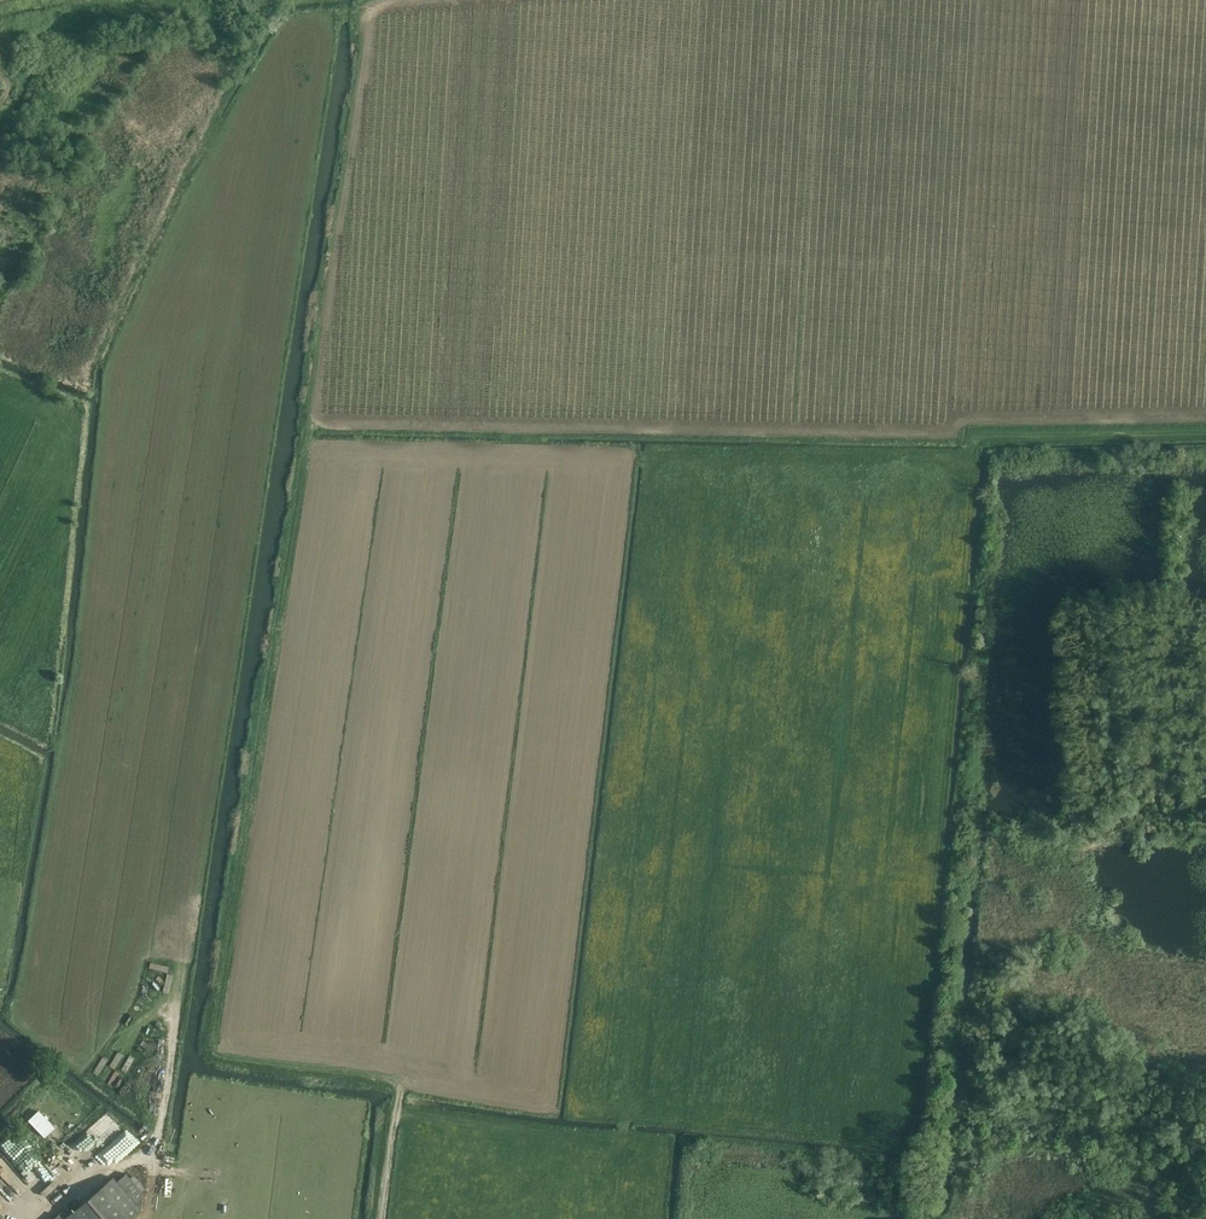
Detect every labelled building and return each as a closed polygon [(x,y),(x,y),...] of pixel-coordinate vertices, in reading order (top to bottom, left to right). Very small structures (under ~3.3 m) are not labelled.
[(37,1109),(27,1120),(44,1137),(55,1126),(37,1109)] [(142,1211),(135,1204),(145,1195),(126,1173),(117,1181),(112,1176),(62,1218),(58,1214),(52,1218),(132,1218),(142,1211)] [(10,1199),(0,1190),(0,1211),(10,1199)]
